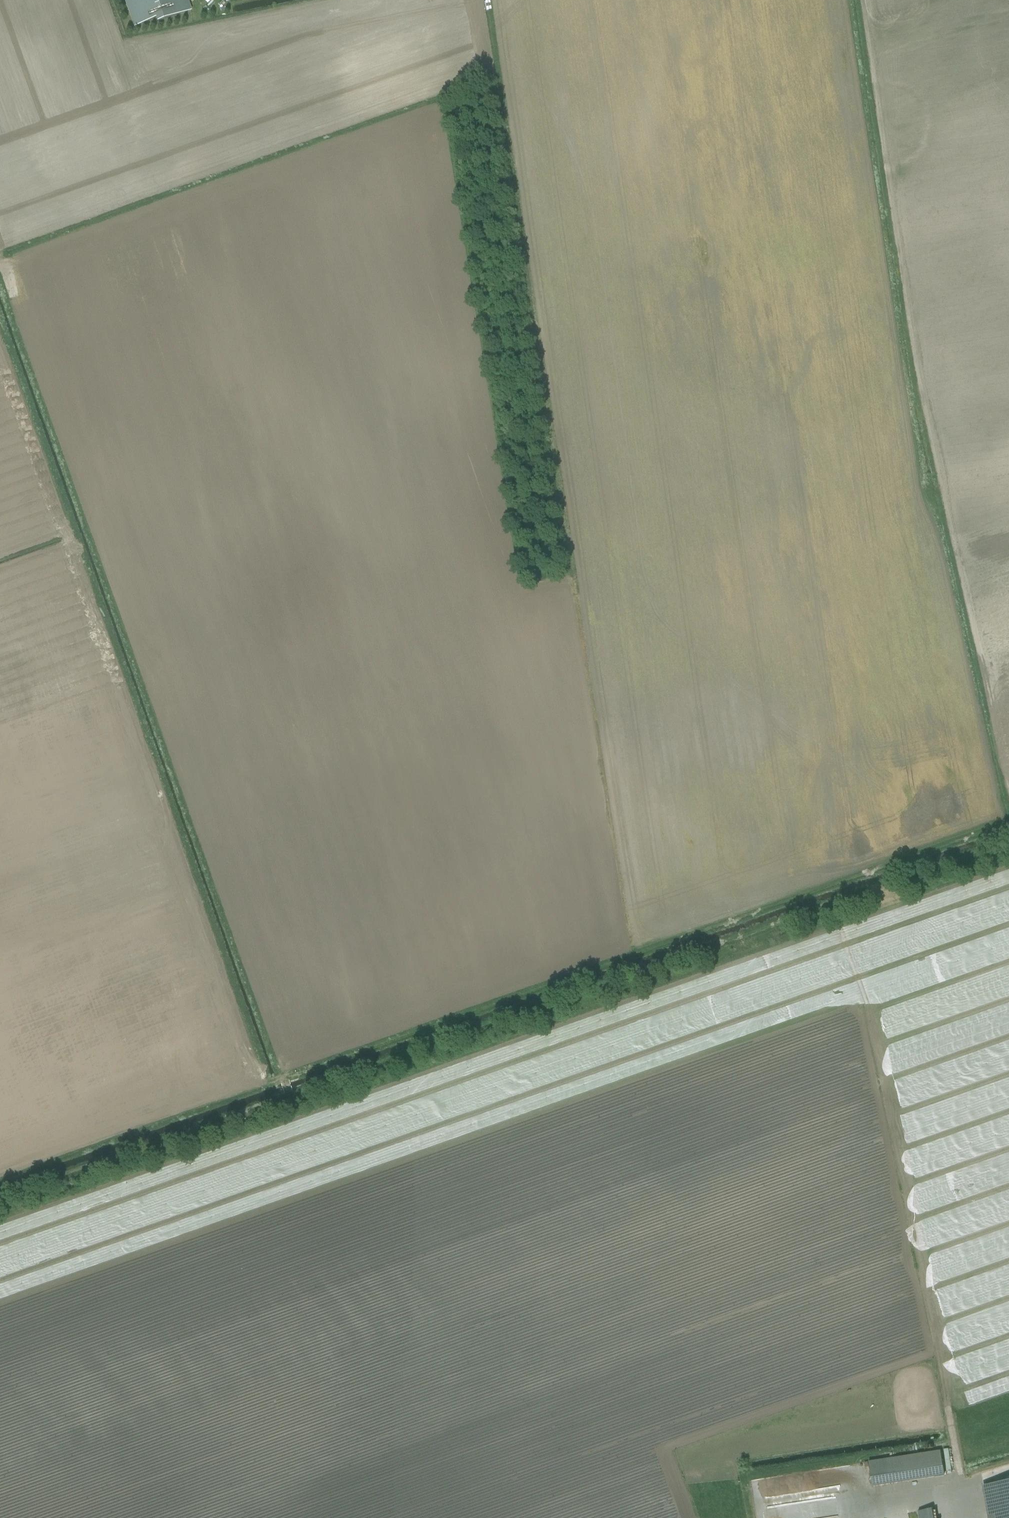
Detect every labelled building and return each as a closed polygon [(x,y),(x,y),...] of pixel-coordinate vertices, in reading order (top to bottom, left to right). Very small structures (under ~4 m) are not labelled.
[(134,28),(155,20),(157,24),(191,11),(187,0),(124,0),(134,28)] [(932,1453),(935,1477),(944,1476),(941,1451),(932,1453)] [(984,1486),(989,1517),(1008,1517),(1008,1482),(984,1486)]
